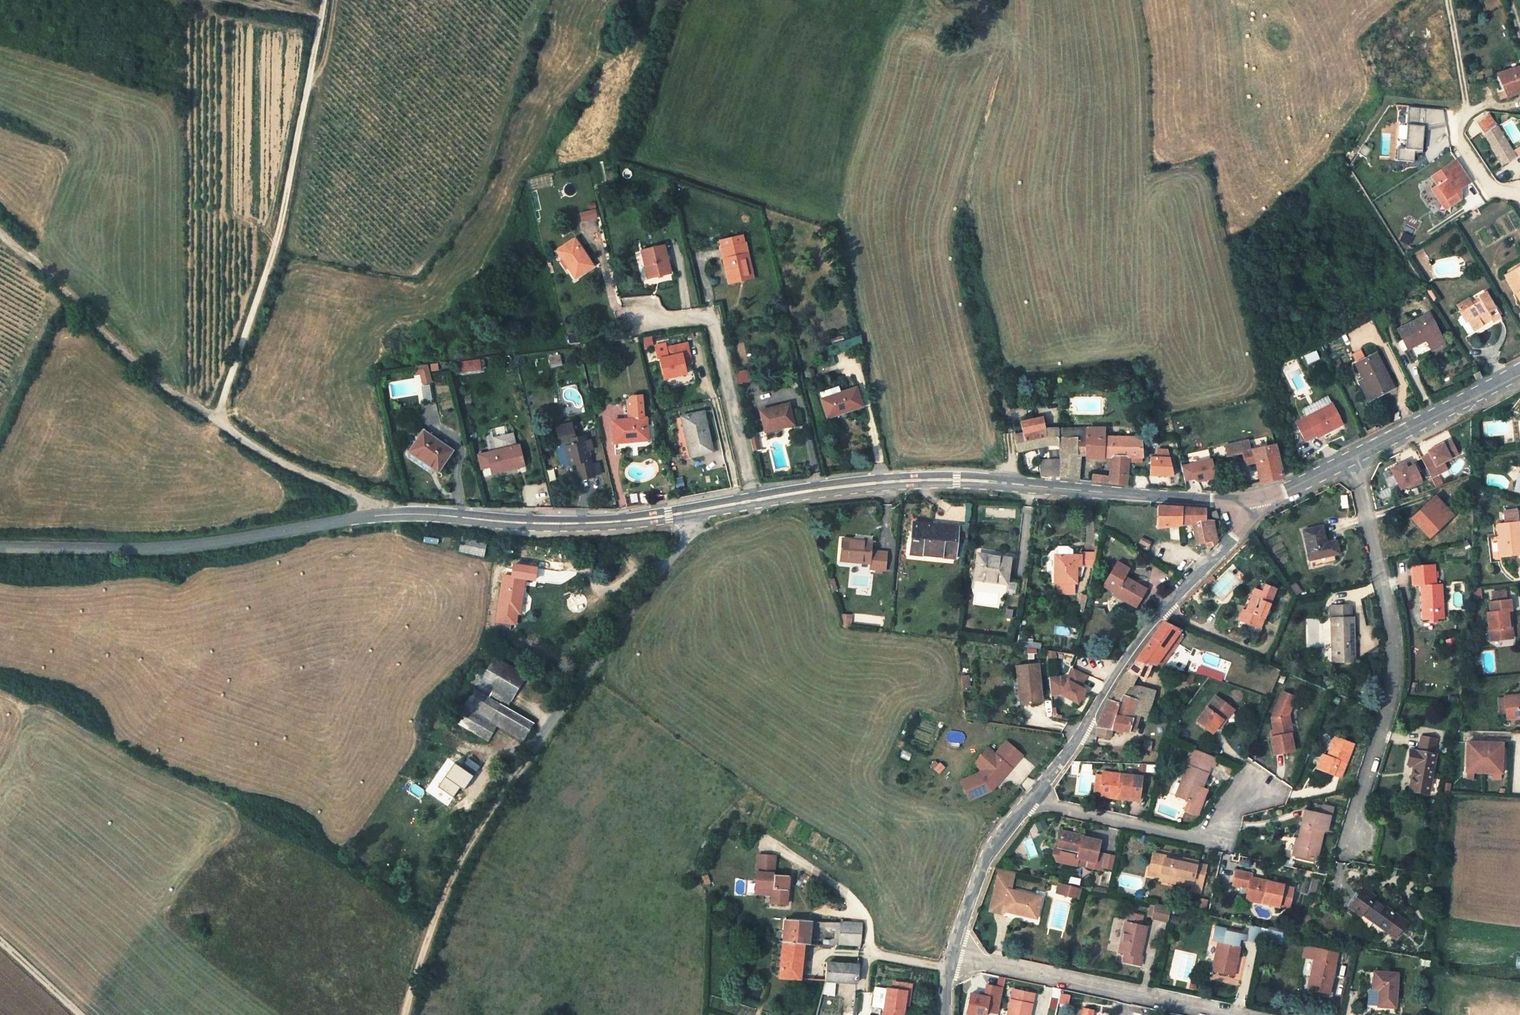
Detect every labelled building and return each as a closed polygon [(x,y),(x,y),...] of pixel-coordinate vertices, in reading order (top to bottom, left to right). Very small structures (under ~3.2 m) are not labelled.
[(1502,75),(1512,98),(1519,94),(1519,67),(1502,75)] [(1485,120),(1474,128),(1482,139),(1500,169),(1513,161),(1494,130),(1493,130),(1485,120)] [(1414,161),(1415,150),(1423,150),(1425,126),(1408,125),(1406,148),(1398,147),(1398,160),(1414,161)] [(1444,200),(1449,207),(1458,201),(1452,191),(1457,188),(1458,190),(1470,183),(1455,158),(1429,174),(1435,185),(1428,189),(1435,200),(1444,200)] [(1442,211),(1449,207),(1444,200),(1435,200),(1442,211)] [(586,220),(598,219),(597,208),(585,209),(586,220)] [(592,240),(589,242),(584,233),(566,243),(582,270),(602,259),(592,240)] [(739,279),(762,272),(752,239),(730,245),(739,279)] [(658,274),(677,270),(671,245),(651,249),(658,274)] [(1519,283),(1519,263),(1511,268),(1519,283)] [(1515,291),(1519,288),(1519,283),(1511,268),(1504,273),(1515,291)] [(1499,324),(1507,320),(1488,291),(1479,296),(1482,300),(1462,313),(1468,323),(1473,320),(1479,330),(1488,325),(1487,322),(1494,317),(1499,324)] [(1433,353),(1445,346),(1429,317),(1401,333),(1411,352),(1428,343),(1433,353)] [(686,353),(672,356),(676,375),(698,371),(696,362),(696,357),(703,355),(700,341),(685,343),(686,353)] [(1362,350),(1352,354),(1356,362),(1365,358),(1362,350)] [(560,356),(549,359),(552,369),(563,366),(560,356)] [(1369,385),(1374,392),(1369,395),(1375,405),(1397,393),(1379,359),(1361,369),(1369,385)] [(480,361),(462,364),(464,374),(482,371),(480,361)] [(436,363),(421,366),(423,374),(428,373),(430,385),(440,383),(436,363)] [(736,372),(739,385),(752,381),(749,369),(736,372)] [(1485,372),(1482,369),(1475,374),(1479,379),(1487,375),(1485,372)] [(835,407),(869,396),(865,381),(831,392),(835,407)] [(1365,387),(1369,395),(1374,392),(1369,385),(1365,387)] [(637,408),(652,406),(650,391),(640,392),(638,394),(637,396),(636,398),(635,398),(637,408)] [(802,423),(798,404),(772,410),(776,429),(802,423)] [(653,414),(652,406),(637,408),(637,416),(653,414)] [(701,454),(723,450),(715,409),(691,414),(694,425),(695,425),(701,454)] [(1347,429),(1334,409),(1300,428),(1310,445),(1320,439),(1322,442),(1347,429)] [(637,416),(622,418),(624,439),(658,435),(655,414),(653,414),(637,416)] [(1039,414),(1019,418),(1022,429),(1028,428),(1043,426),(1039,414)] [(564,421),(565,425),(580,421),(579,417),(564,421)] [(583,433),(580,421),(565,425),(569,437),(578,435),(579,441),(575,442),(579,459),(580,464),(586,462),(590,475),(603,472),(596,444),(600,443),(598,433),(596,434),(594,434),(593,432),(593,430),(583,433)] [(1043,426),(1028,428),(1022,429),(1014,432),(1020,447),(1033,444),(1046,443),(1059,443),(1061,443),(1059,425),(1044,426),(1043,426)] [(1061,443),(1063,465),(1064,475),(1084,478),(1085,454),(1114,453),(1133,454),(1145,454),(1143,434),(1116,434),(1114,427),(1062,425),(1059,425),(1061,443)] [(766,430),(759,432),(763,448),(769,446),(766,430)] [(456,449),(428,432),(417,449),(446,467),(456,449)] [(579,459),(575,442),(579,441),(578,435),(569,437),(564,438),(570,461),(579,459)] [(499,447),(503,461),(498,462),(500,469),(534,461),(529,440),(499,447)] [(1246,453),(1254,452),(1252,442),(1229,447),(1232,458),(1234,457),(1246,455),(1246,453)] [(1426,460),(1418,464),(1428,483),(1444,475),(1440,468),(1454,460),(1447,446),(1425,457),(1426,460)] [(495,448),(498,462),(503,461),(499,447),(495,448)] [(1246,453),(1246,455),(1248,463),(1248,466),(1259,463),(1264,484),(1285,480),(1276,447),(1254,452),(1246,453)] [(1153,476),(1173,476),(1173,448),(1158,448),(1158,457),(1153,457),(1153,476)] [(1133,454),(1114,453),(1112,475),(1112,482),(1130,485),(1133,454)] [(1246,455),(1234,457),(1236,465),(1248,463),(1246,455)] [(1184,483),(1217,480),(1216,460),(1183,463),(1184,483)] [(1045,472),(1064,475),(1063,465),(1046,464),(1045,472)] [(1401,469),(1388,476),(1398,495),(1411,488),(1412,491),(1419,487),(1409,468),(1402,472),(1401,469)] [(1095,480),(1112,482),(1112,475),(1096,473),(1095,480)] [(1518,477),(1513,475),(1509,493),(1519,497),(1519,477),(1518,477)] [(1404,520),(1406,523),(1429,503),(1427,500),(1404,520)] [(1444,521),(1429,503),(1406,523),(1420,540),(1444,521)] [(1219,544),(1217,525),(1217,519),(1214,520),(1212,507),(1191,508),(1162,507),(1164,525),(1201,522),(1203,545),(1219,544)] [(919,547),(957,550),(958,518),(920,515),(919,547)] [(1497,521),(1498,530),(1511,529),(1510,520),(1497,521)] [(1513,556),(1511,529),(1498,530),(1489,531),(1492,557),(1513,556)] [(1307,567),(1312,566),(1329,562),(1335,560),(1331,547),(1323,550),(1318,533),(1300,537),(1307,567)] [(874,535),(844,535),(844,557),(872,558),(872,563),(877,563),(878,566),(888,567),(888,565),(889,563),(891,563),(891,544),(875,543),(874,535)] [(1163,539),(1153,535),(1150,542),(1159,546),(1163,539)] [(486,556),(487,542),(461,540),(460,554),(486,556)] [(1089,553),(1087,570),(1102,572),(1105,551),(1089,550),(1089,553)] [(982,575),(1017,576),(1018,553),(984,551),(982,575)] [(1082,570),(1087,570),(1089,553),(1060,551),(1058,578),(1062,578),(1061,589),(1078,591),(1078,580),(1081,581),(1082,570)] [(1159,586),(1137,574),(1142,567),(1131,561),(1117,584),(1128,590),(1126,594),(1147,606),(1159,586)] [(1331,569),(1329,562),(1312,566),(1315,573),(1331,569)] [(1424,567),(1406,570),(1408,586),(1417,585),(1422,615),(1443,611),(1437,580),(1427,582),(1424,567)] [(834,575),(838,587),(843,585),(838,574),(834,575)] [(516,597),(519,578),(495,575),(490,619),(503,620),(505,607),(508,607),(509,597),(516,597)] [(1280,595),(1269,591),(1266,599),(1259,596),(1251,618),(1248,617),(1243,629),(1265,636),(1280,595)] [(1484,601),(1499,600),(1498,591),(1483,592),(1484,601)] [(1484,638),(1503,637),(1503,626),(1499,626),(1497,610),(1503,610),(1503,600),(1499,600),(1484,601),(1482,601),(1483,611),(1478,611),(1479,628),(1484,628),(1484,638)] [(858,610),(846,611),(850,624),(860,625),(858,610)] [(1351,666),(1350,624),(1348,624),(1348,614),(1331,614),(1331,623),(1329,624),(1330,666),(1351,666)] [(1170,628),(1165,634),(1139,666),(1156,671),(1159,666),(1166,654),(1174,644),(1184,634),(1170,628)] [(526,674),(495,655),(484,672),(477,667),(468,681),(502,703),(493,717),(467,701),(457,716),(489,737),(498,722),(525,739),(538,719),(509,701),(526,674)] [(1033,701),(1053,698),(1047,661),(1027,665),(1033,701)] [(1097,689),(1092,686),(1098,674),(1084,666),(1079,679),(1072,676),(1061,677),(1062,695),(1073,694),(1090,702),(1097,689)] [(1139,666),(1130,677),(1139,682),(1148,685),(1156,671),(1139,666)] [(973,672),(974,684),(982,683),(982,671),(973,672)] [(1130,698),(1139,682),(1130,677),(1112,700),(1111,702),(1125,709),(1130,698)] [(1145,692),(1148,685),(1139,682),(1130,698),(1146,704),(1139,716),(1155,724),(1165,725),(1168,711),(1158,710),(1160,697),(1145,692)] [(1270,741),(1274,759),(1293,756),(1290,738),(1291,736),(1288,719),(1295,702),(1283,697),(1272,723),(1275,740),(1270,741)] [(1139,716),(1146,704),(1130,698),(1125,709),(1139,716)] [(1519,721),(1519,699),(1498,701),(1500,715),(1501,723),(1519,721)] [(1099,728),(1115,733),(1131,738),(1139,716),(1125,709),(1111,702),(1098,727),(1099,728)] [(1230,713),(1216,702),(1198,727),(1213,739),(1217,733),(1219,734),(1224,727),(1221,725),(1230,713)] [(1113,742),(1115,733),(1099,728),(1099,739),(1113,742)] [(1007,786),(1035,749),(1019,737),(994,770),(977,776),(985,795),(1007,786)] [(1351,748),(1333,741),(1327,759),(1321,757),(1316,770),(1340,779),(1351,748)] [(1431,746),(1417,744),(1415,760),(1406,758),(1404,772),(1412,774),(1408,799),(1426,801),(1432,761),(1429,761),(1431,746)] [(1459,748),(1459,773),(1468,773),(1468,778),(1486,778),(1486,773),(1495,773),(1495,748),(1459,748)] [(1219,765),(1194,754),(1190,763),(1212,773),(1215,774),(1219,765)] [(471,771),(455,761),(438,786),(453,797),(471,771)] [(1212,773),(1190,763),(1188,767),(1191,769),(1177,802),(1190,807),(1194,809),(1190,818),(1198,821),(1208,796),(1204,794),(1212,773)] [(1102,777),(1102,779),(1099,797),(1099,799),(1111,801),(1112,798),(1130,801),(1129,805),(1140,806),(1143,783),(1102,777)] [(1190,807),(1186,816),(1190,818),(1194,809),(1190,807)] [(1322,816),(1320,823),(1330,826),(1332,819),(1322,816)] [(1325,840),(1330,826),(1320,823),(1303,820),(1292,864),(1314,870),(1322,840),(1325,840)] [(1100,859),(1103,848),(1085,844),(1085,842),(1064,837),(1059,855),(1058,862),(1060,866),(1079,870),(1081,864),(1090,866),(1088,872),(1104,876),(1108,860),(1100,859)] [(784,893),(784,899),(799,900),(800,870),(785,870),(785,852),(768,852),(767,883),(784,884),(784,893)] [(1205,891),(1209,870),(1200,868),(1201,867),(1187,864),(1186,865),(1167,861),(1166,864),(1156,861),(1152,879),(1163,881),(1163,878),(1179,882),(1179,885),(1195,889),(1194,896),(1203,898),(1205,891)] [(1275,908),(1280,889),(1247,881),(1248,876),(1233,873),(1229,886),(1245,891),(1243,901),(1275,908)] [(1071,896),(1070,901),(1086,905),(1088,892),(1065,886),(1063,894),(1071,896)] [(1373,903),(1375,900),(1362,889),(1347,908),(1360,919),(1362,916),(1385,934),(1396,921),(1373,903)] [(1049,903),(1014,895),(1007,893),(1002,914),(1010,916),(1011,914),(1044,921),(1049,903)] [(1155,927),(1172,931),(1175,913),(1158,909),(1155,927)] [(820,917),(798,916),(797,941),(818,943),(820,917)] [(877,920),(852,919),(851,943),(855,943),(875,942),(877,920)] [(1145,934),(1148,924),(1136,921),(1133,930),(1131,929),(1122,959),(1126,961),(1124,968),(1144,973),(1146,967),(1142,965),(1151,935),(1145,934)] [(1259,950),(1261,935),(1249,932),(1248,942),(1241,940),(1240,945),(1259,950)] [(1240,945),(1241,940),(1215,934),(1212,944),(1217,947),(1219,947),(1211,977),(1233,982),(1240,952),(1238,952),(1240,945)] [(794,967),(793,979),(816,980),(817,961),(818,943),(797,941),(794,967)] [(1337,959),(1305,952),(1303,964),(1314,966),(1308,995),(1329,1000),(1337,959)] [(841,981),(842,963),(817,961),(816,980),(841,981)] [(872,983),(873,966),(842,963),(841,981),(838,994),(850,997),(853,982),(872,983)] [(927,984),(908,981),(907,989),(892,987),(888,1007),(900,1009),(918,1013),(919,1004),(924,1005),(927,984)] [(1379,982),(1375,998),(1384,1001),(1380,1014),(1400,1014),(1406,987),(1379,982)] [(984,998),(980,1014),(1013,1014),(1017,993),(1001,989),(998,1001),(984,998)] [(1019,1011),(1034,1014),(1043,1014),(1047,998),(1024,992),(1019,1011)]
